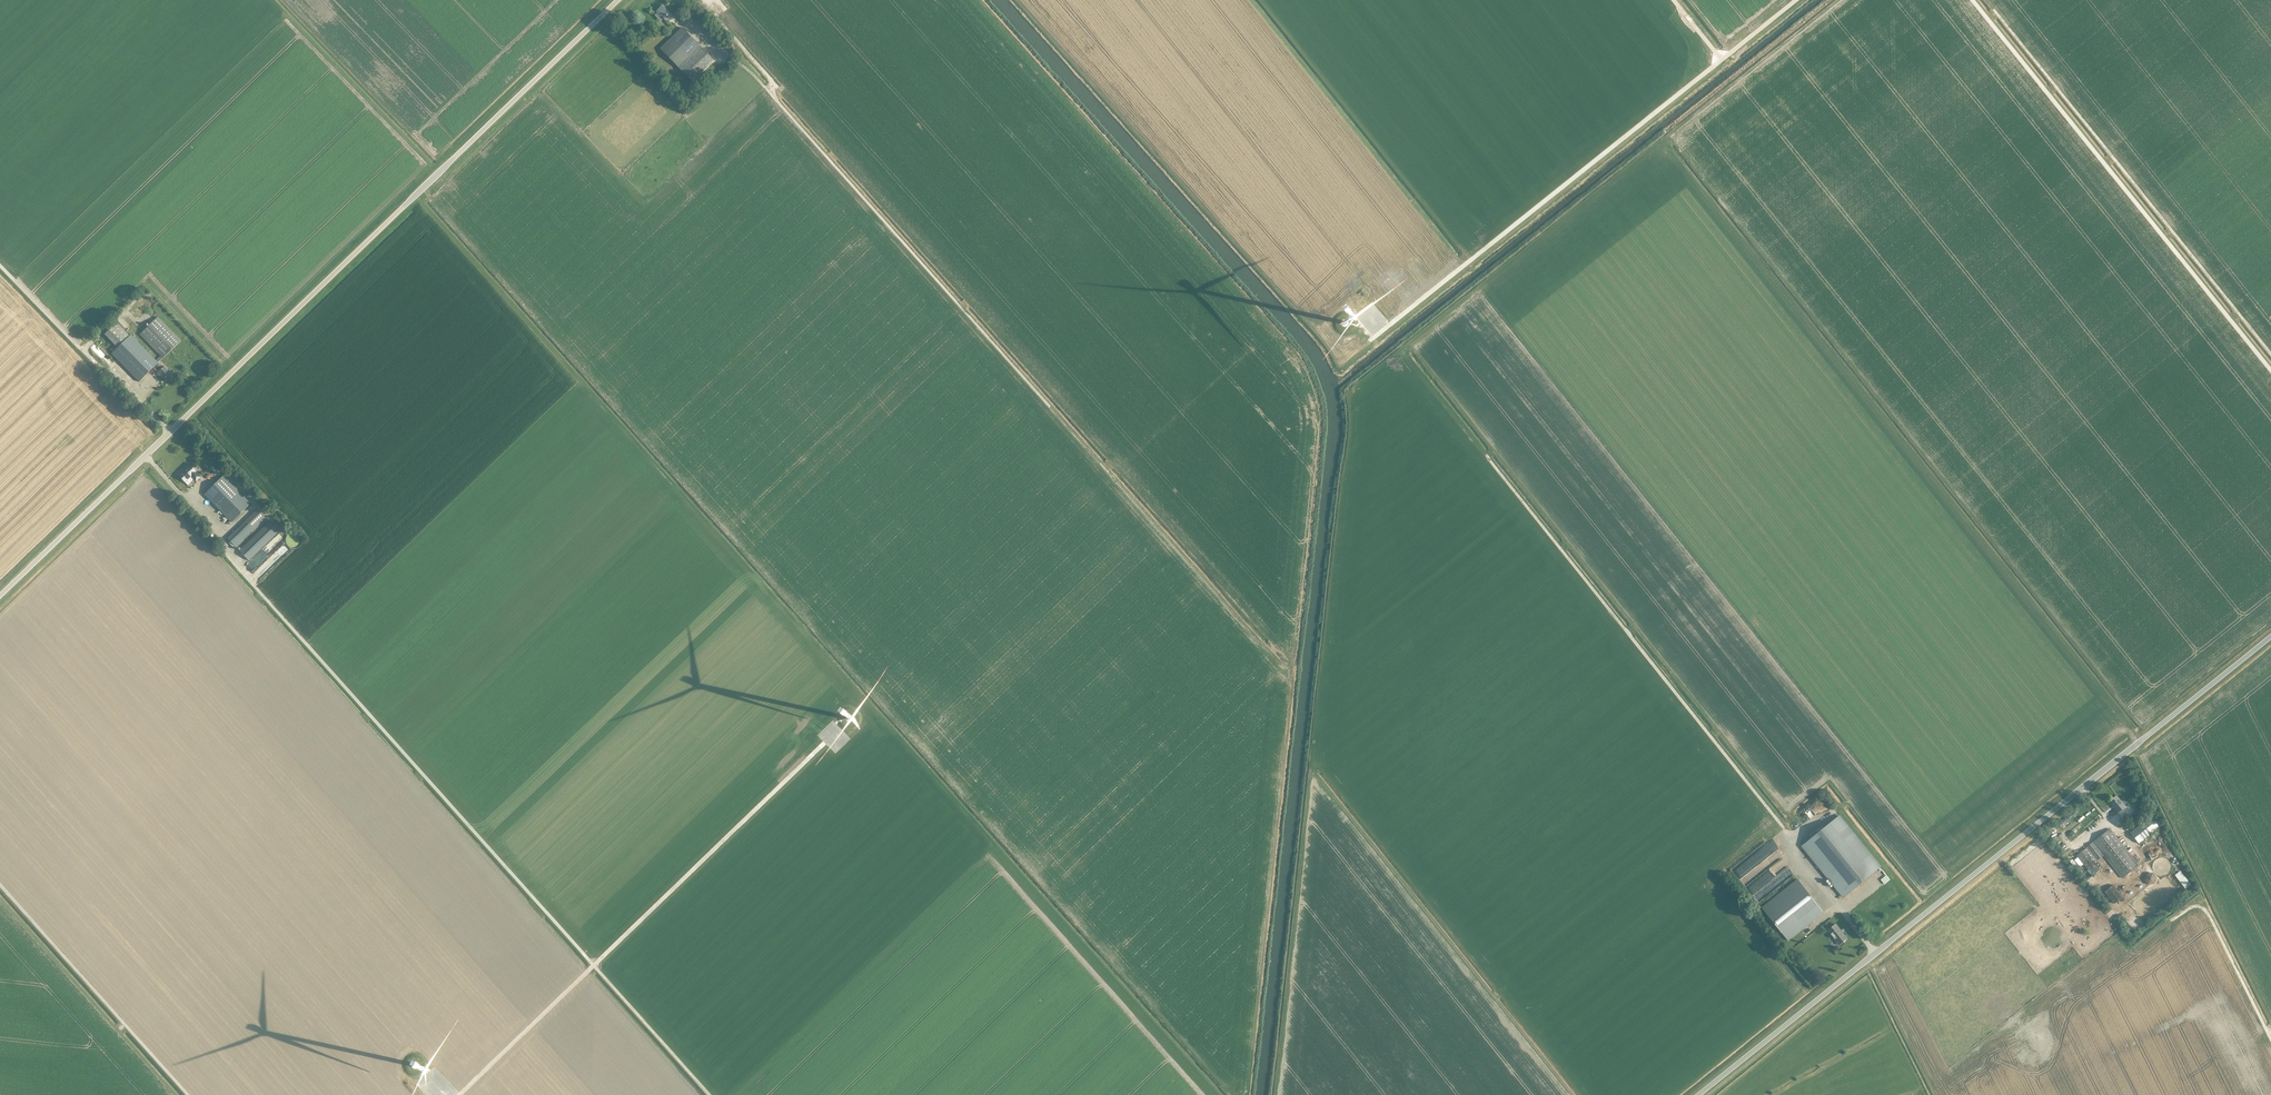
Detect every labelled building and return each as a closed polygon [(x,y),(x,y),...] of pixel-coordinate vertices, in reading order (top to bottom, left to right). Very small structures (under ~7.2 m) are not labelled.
[(656,12),(658,13),(656,14),(656,17),(658,19),(660,19),(662,17),(665,21),(672,14),(663,5),(656,12)] [(682,28),(660,49),(679,68),(701,47),(682,28)] [(692,82),(714,61),(701,47),(679,68),(692,82)] [(139,382),(153,368),(158,363),(181,341),(157,317),(139,335),(161,356),(156,361),(131,335),(130,336),(116,323),(104,334),(117,348),(112,354),(139,382)] [(1350,324),(1350,323),(1350,322),(1350,321),(1350,320),(1349,320),(1349,319),(1348,319),(1348,318),(1347,318),(1346,318),(1345,318),(1344,318),(1343,318),(1342,318),(1341,319),(1340,320),(1340,321),(1339,322),(1339,323),(1339,324),(1339,325),(1340,325),(1340,326),(1341,327),(1342,328),(1343,328),(1344,329),(1345,329),(1346,329),(1347,328),(1348,328),(1348,327),(1349,327),(1349,326),(1350,326),(1350,325),(1350,324)] [(163,368),(158,363),(153,368),(158,373),(157,373),(162,378),(162,377),(168,383),(174,376),(164,366),(163,368)] [(209,457),(207,459),(220,471),(223,468),(209,457)] [(196,482),(200,477),(195,472),(196,471),(188,464),(177,474),(185,482),(191,476),(196,482)] [(231,522),(250,504),(223,476),(204,494),(231,522)] [(235,547),(264,519),(256,510),(227,538),(235,547)] [(248,560),(277,532),(268,523),(239,551),(248,560)] [(844,718),(844,719),(844,720),(845,721),(845,722),(846,723),(847,723),(848,724),(849,724),(850,724),(851,724),(852,723),(853,723),(853,722),(854,722),(854,721),(855,720),(855,719),(855,718),(855,717),(855,716),(854,716),(854,715),(853,715),(853,714),(852,714),(852,713),(851,713),(850,713),(849,713),(848,713),(847,713),(846,714),(845,715),(845,716),(844,716),(844,717),(844,718)] [(2118,813),(2126,807),(2116,795),(2109,802),(2118,813)] [(1842,898),(1881,866),(1840,815),(1801,847),(1842,898)] [(2160,826),(2152,815),(2130,833),(2138,843),(2160,826)] [(2122,878),(2138,865),(2110,829),(2093,842),(2086,848),(2077,856),(2093,876),(2103,868),(2102,867),(2105,865),(2100,859),(2104,856),(2122,878)] [(1778,875),(1775,870),(1769,874),(1772,878),(1778,875)] [(1797,880),(1762,908),(1788,941),(1823,913),(1797,880)] [(2114,904),(2123,897),(2113,885),(2105,892),(2114,904)] [(1839,945),(1847,938),(1836,924),(1827,930),(1839,945)] [(117,1029),(122,1035),(125,1033),(120,1027),(117,1029)] [(420,1066),(420,1065),(420,1064),(420,1063),(419,1062),(419,1061),(418,1061),(417,1060),(416,1060),(415,1060),(414,1060),(413,1060),(412,1060),(412,1061),(411,1061),(410,1062),(410,1063),(409,1064),(409,1065),(409,1066),(409,1067),(410,1067),(410,1068),(411,1069),(411,1070),(412,1070),(413,1071),(414,1071),(415,1071),(416,1071),(417,1071),(417,1070),(418,1070),(419,1069),(419,1068),(420,1068),(420,1067),(420,1066)]
